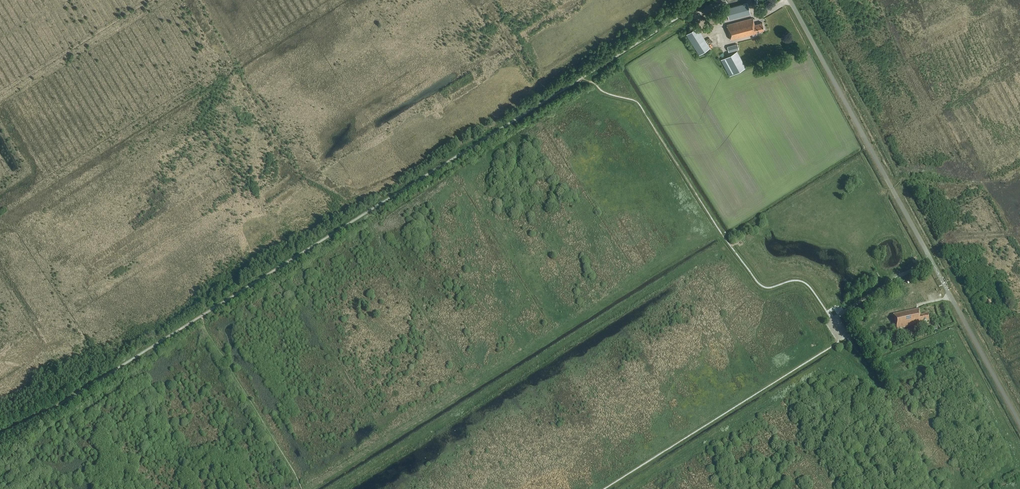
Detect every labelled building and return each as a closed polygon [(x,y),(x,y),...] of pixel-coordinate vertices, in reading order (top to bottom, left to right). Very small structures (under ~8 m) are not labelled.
[(705,16),(727,3),(725,0),(715,0),(701,9),(705,16)] [(717,21),(729,18),(750,13),(747,2),(726,8),(727,11),(715,14),(717,21)] [(731,39),(748,35),(757,33),(756,32),(764,30),(762,22),(754,24),(753,18),(727,24),(731,39)] [(697,27),(686,34),(687,35),(698,54),(709,47),(702,36),(697,27)] [(737,44),(727,47),(728,52),(739,50),(737,44)] [(745,67),(737,51),(721,60),(730,76),(745,67)] [(922,322),(929,321),(927,313),(920,315),(918,309),(893,314),(896,329),(919,324),(919,328),(923,327),(922,322)] [(879,345),(868,328),(862,332),(872,349),(879,345)]
